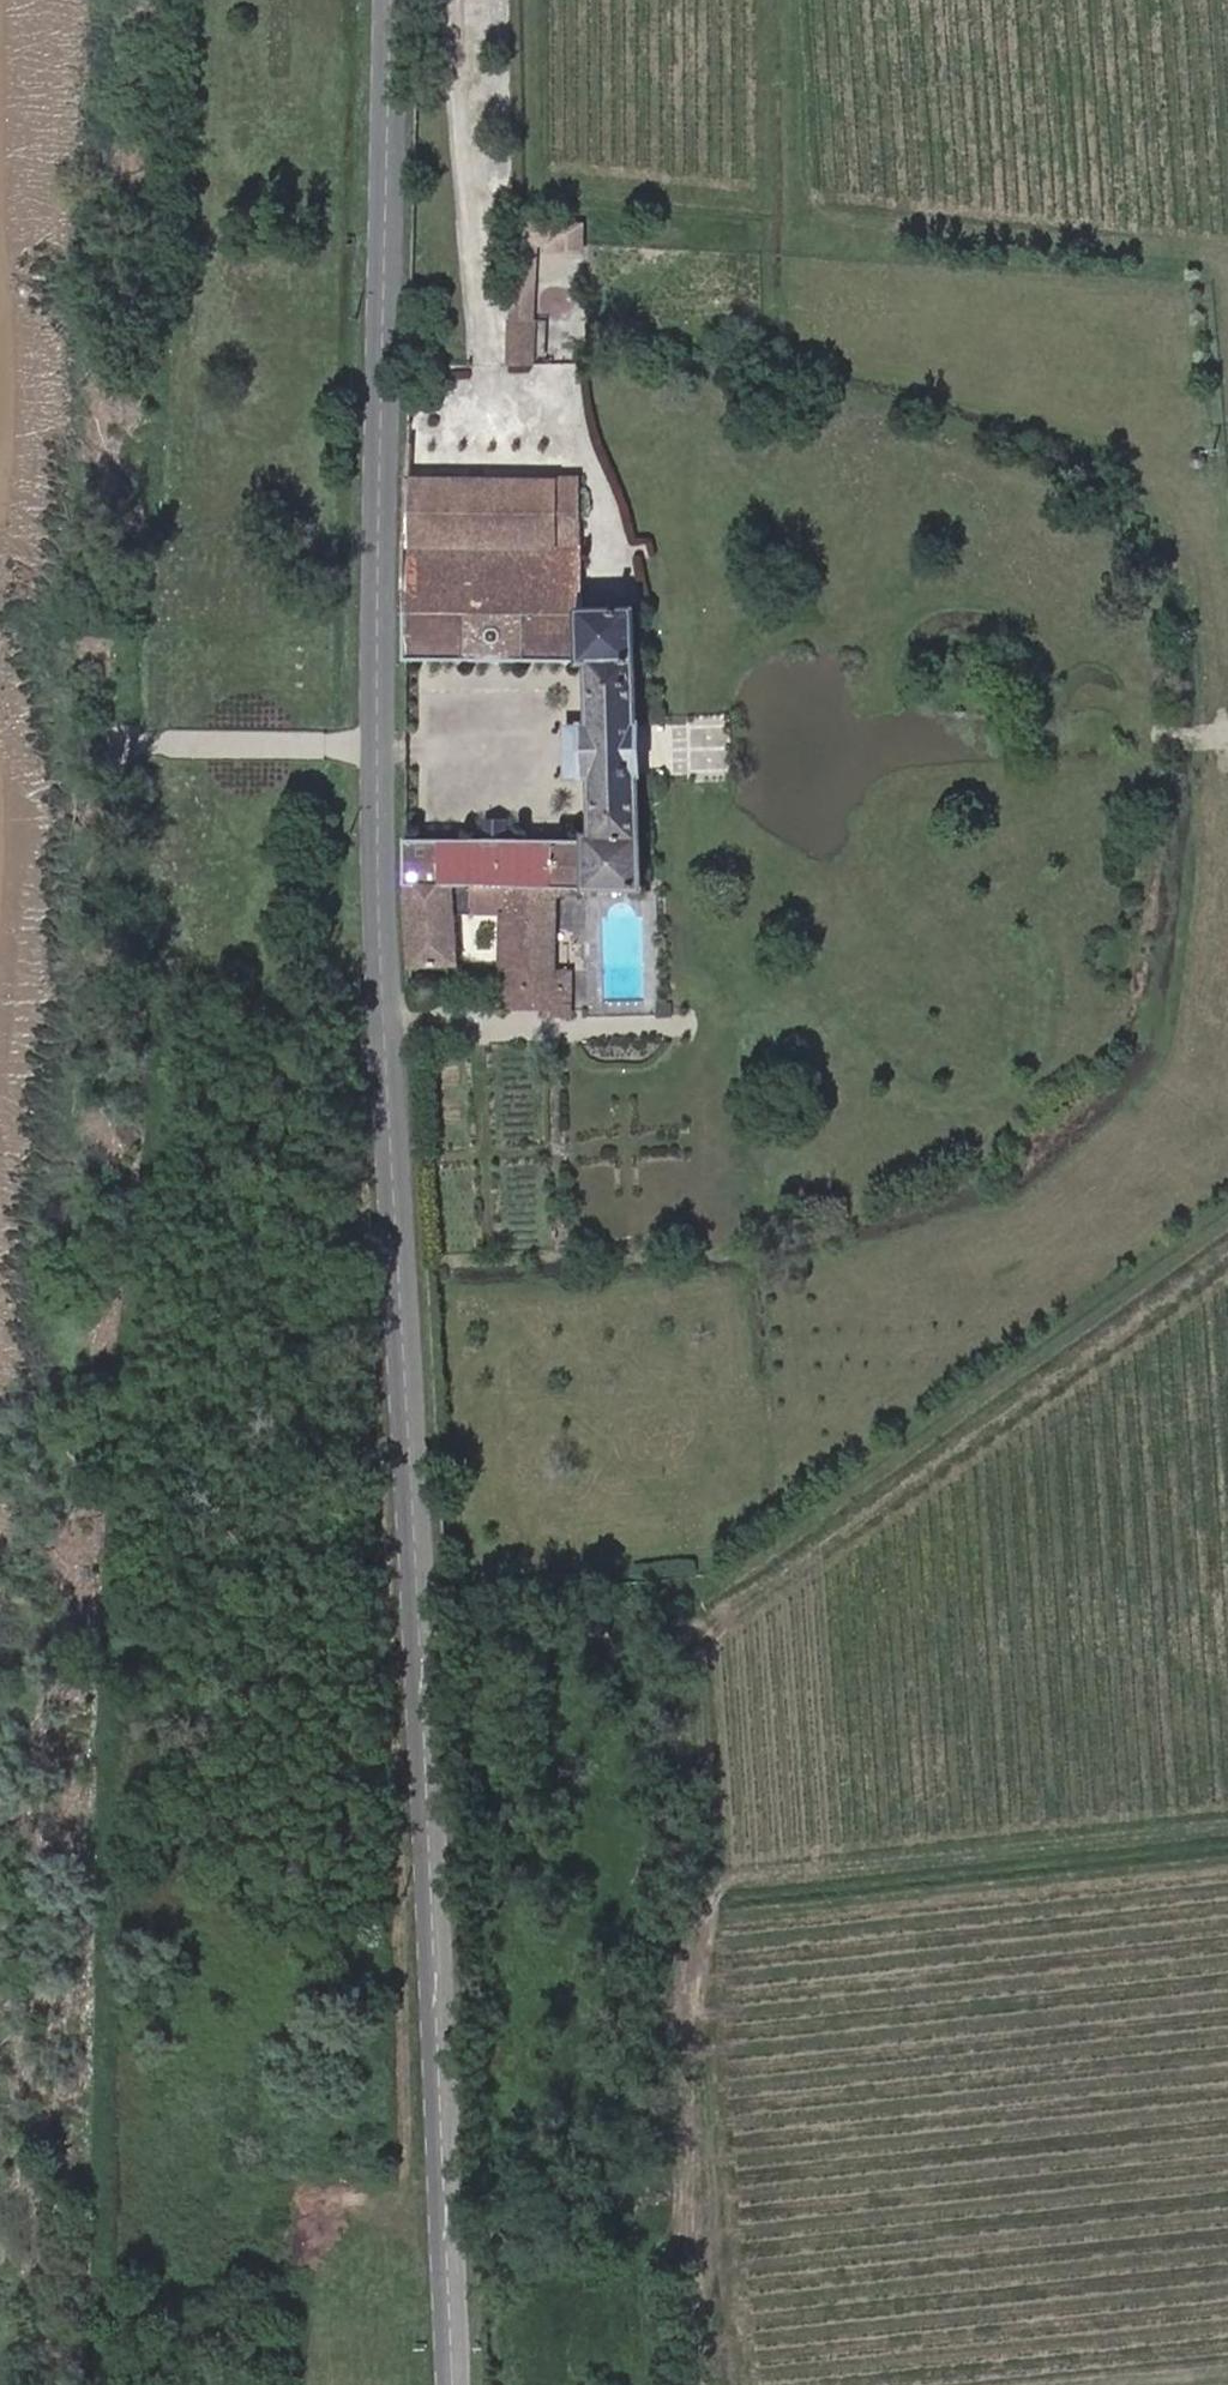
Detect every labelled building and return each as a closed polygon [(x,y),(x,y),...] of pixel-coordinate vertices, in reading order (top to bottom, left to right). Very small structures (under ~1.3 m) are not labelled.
[(541,363),(543,320),(510,318),(508,361),(541,363)] [(447,470),(406,469),(403,624),(404,662),(569,666),(569,674),(576,675),(578,730),(569,730),(571,785),(579,786),(580,839),(573,839),(573,847),(408,849),(413,970),(457,969),(455,899),(474,899),(476,927),(504,927),(533,927),(532,899),(553,899),(636,895),(627,611),(578,613),(577,485),(447,482),(447,470)] [(571,785),(569,730),(551,731),(553,786),(571,785)] [(553,899),(532,899),(533,927),(504,927),(506,1003),(553,1002),(553,1008),(578,1008),(578,961),(555,960),(553,899)]
